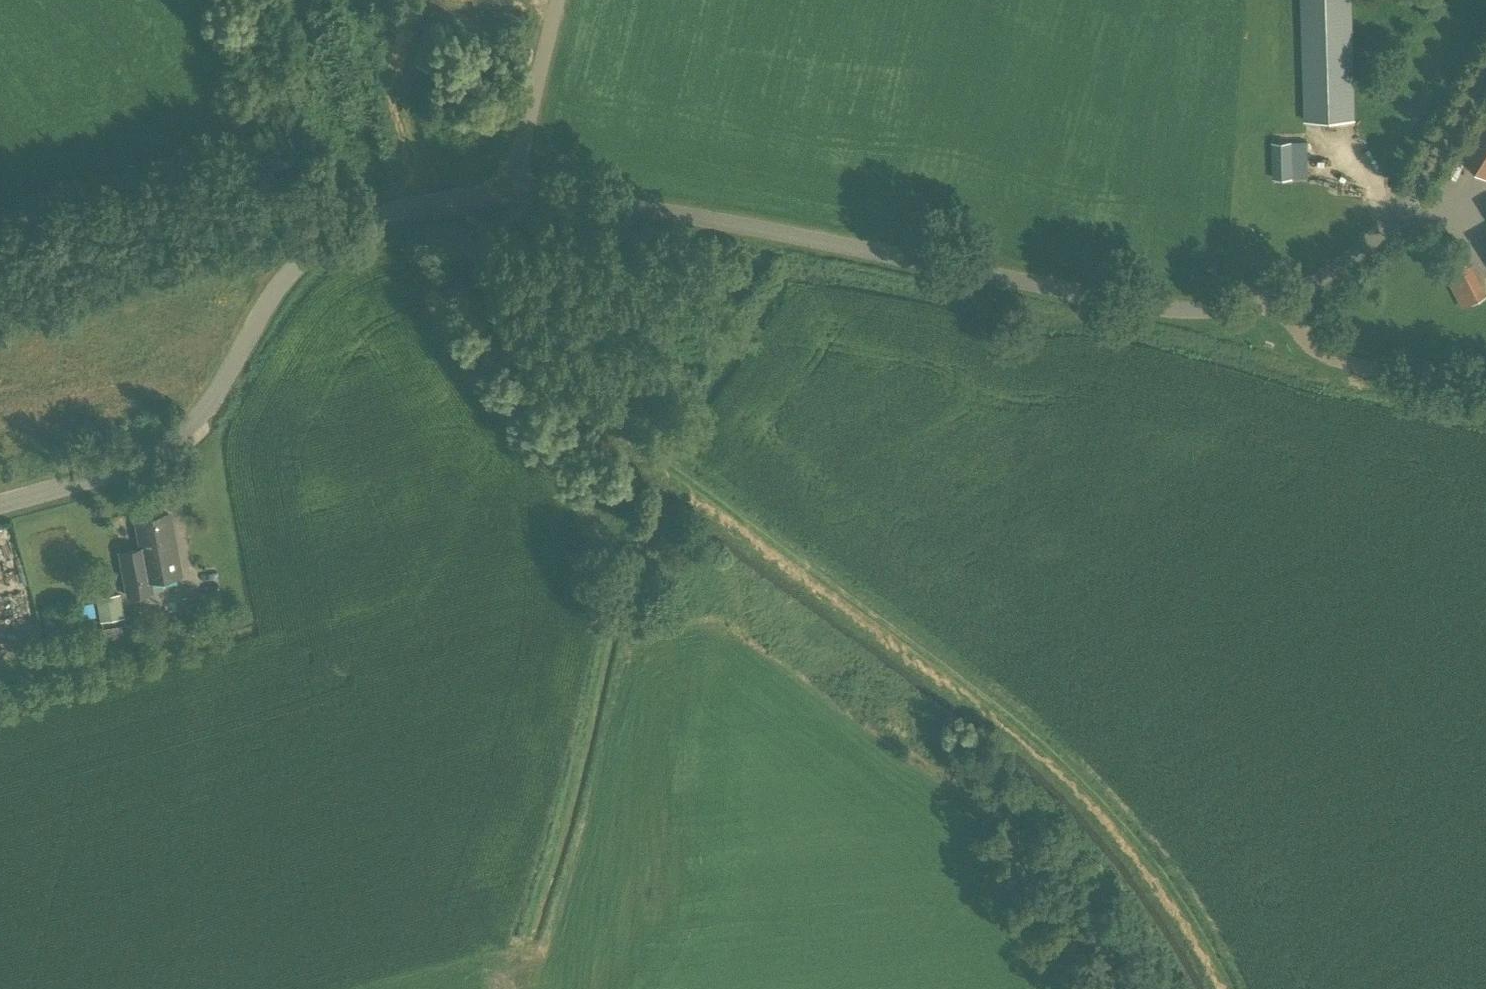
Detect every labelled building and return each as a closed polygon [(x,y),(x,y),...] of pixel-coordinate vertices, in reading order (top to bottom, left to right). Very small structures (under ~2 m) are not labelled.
[(1351,0),(1301,0),(1304,120),(1354,119),(1351,0)] [(1457,157),(1485,175),(1485,111),(1457,157)] [(1292,141),(1273,141),(1273,177),(1292,177),(1292,141)] [(1485,297),(1485,294),(1476,267),(1454,275),(1466,305),(1485,297)] [(170,512),(134,518),(140,548),(119,552),(127,596),(153,591),(151,580),(182,574),(170,512)] [(120,593),(96,597),(100,621),(124,616),(120,593)] [(104,627),(106,640),(132,635),(130,623),(104,627)]
